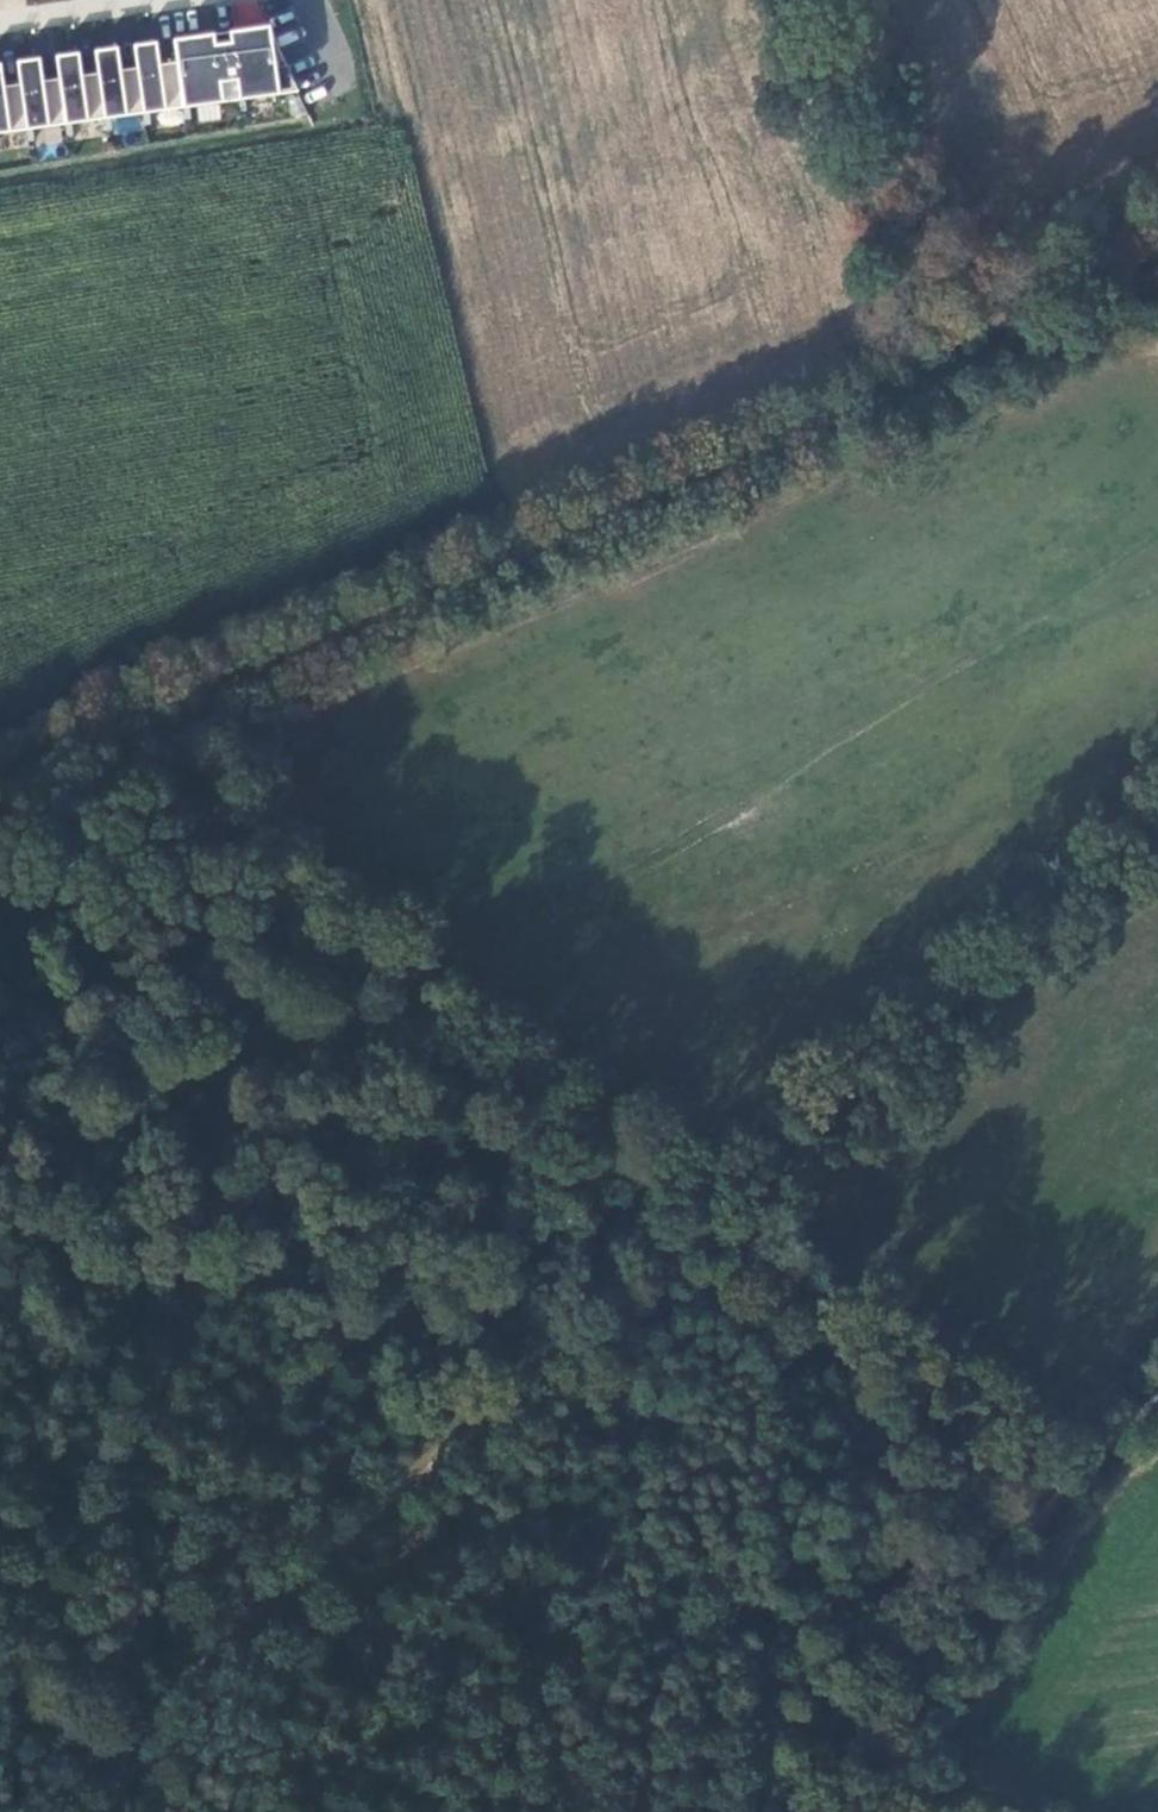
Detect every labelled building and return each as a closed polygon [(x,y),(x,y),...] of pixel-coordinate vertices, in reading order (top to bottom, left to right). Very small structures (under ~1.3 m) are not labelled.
[(268,26),(173,40),(176,62),(158,65),(155,42),(133,45),(136,68),(119,70),(116,48),(94,51),(97,73),(81,75),(77,53),(55,56),(58,79),(42,81),(39,59),(16,62),(19,84),(3,86),(0,67),(0,133),(298,92),(268,26)]
